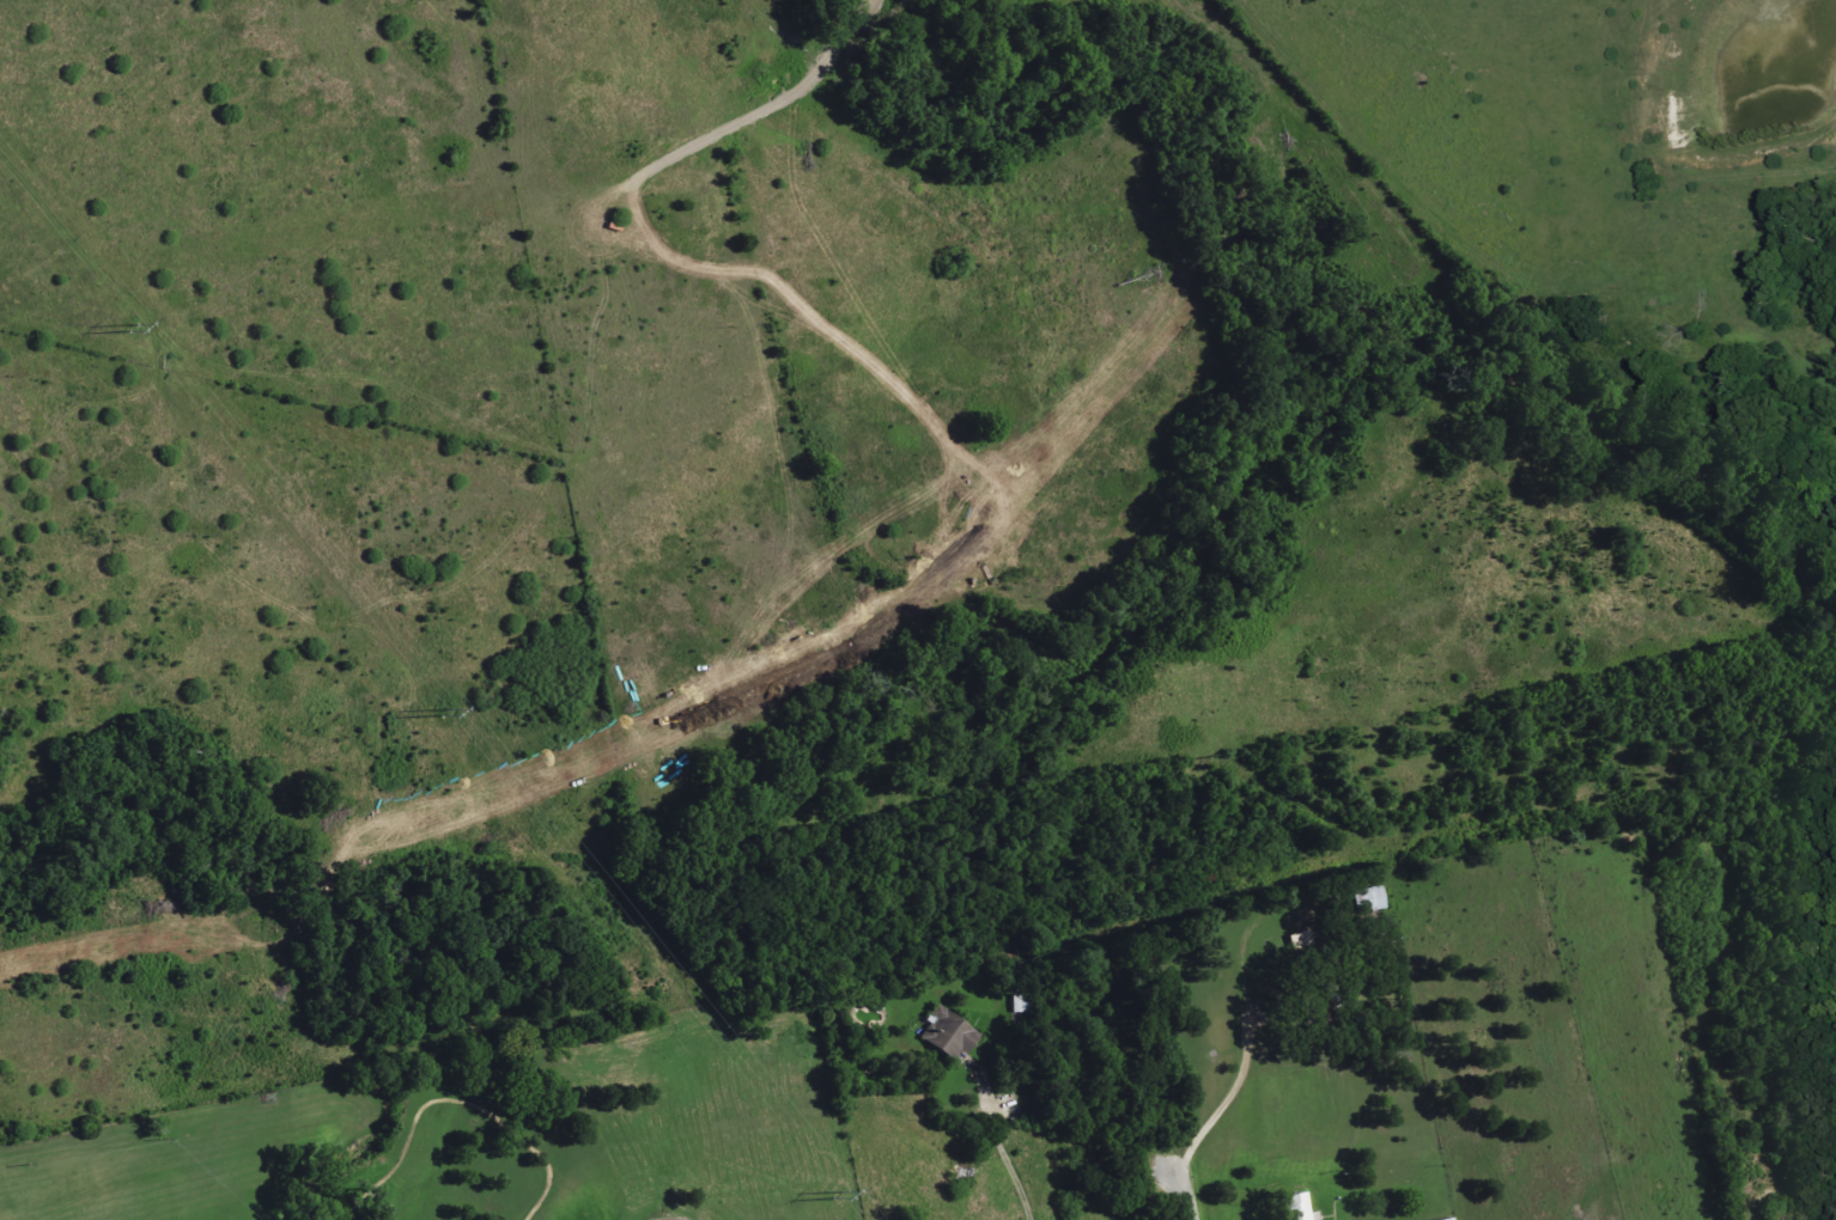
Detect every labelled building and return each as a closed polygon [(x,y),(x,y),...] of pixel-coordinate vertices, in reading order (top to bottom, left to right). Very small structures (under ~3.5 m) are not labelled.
[(968,1053),(981,1033),(938,1006),(918,1037),(954,1060),(961,1049),(968,1053)] [(1318,1211),(1309,1212),(1306,1193),(1287,1195),(1290,1219),(1320,1219),(1318,1211)]
